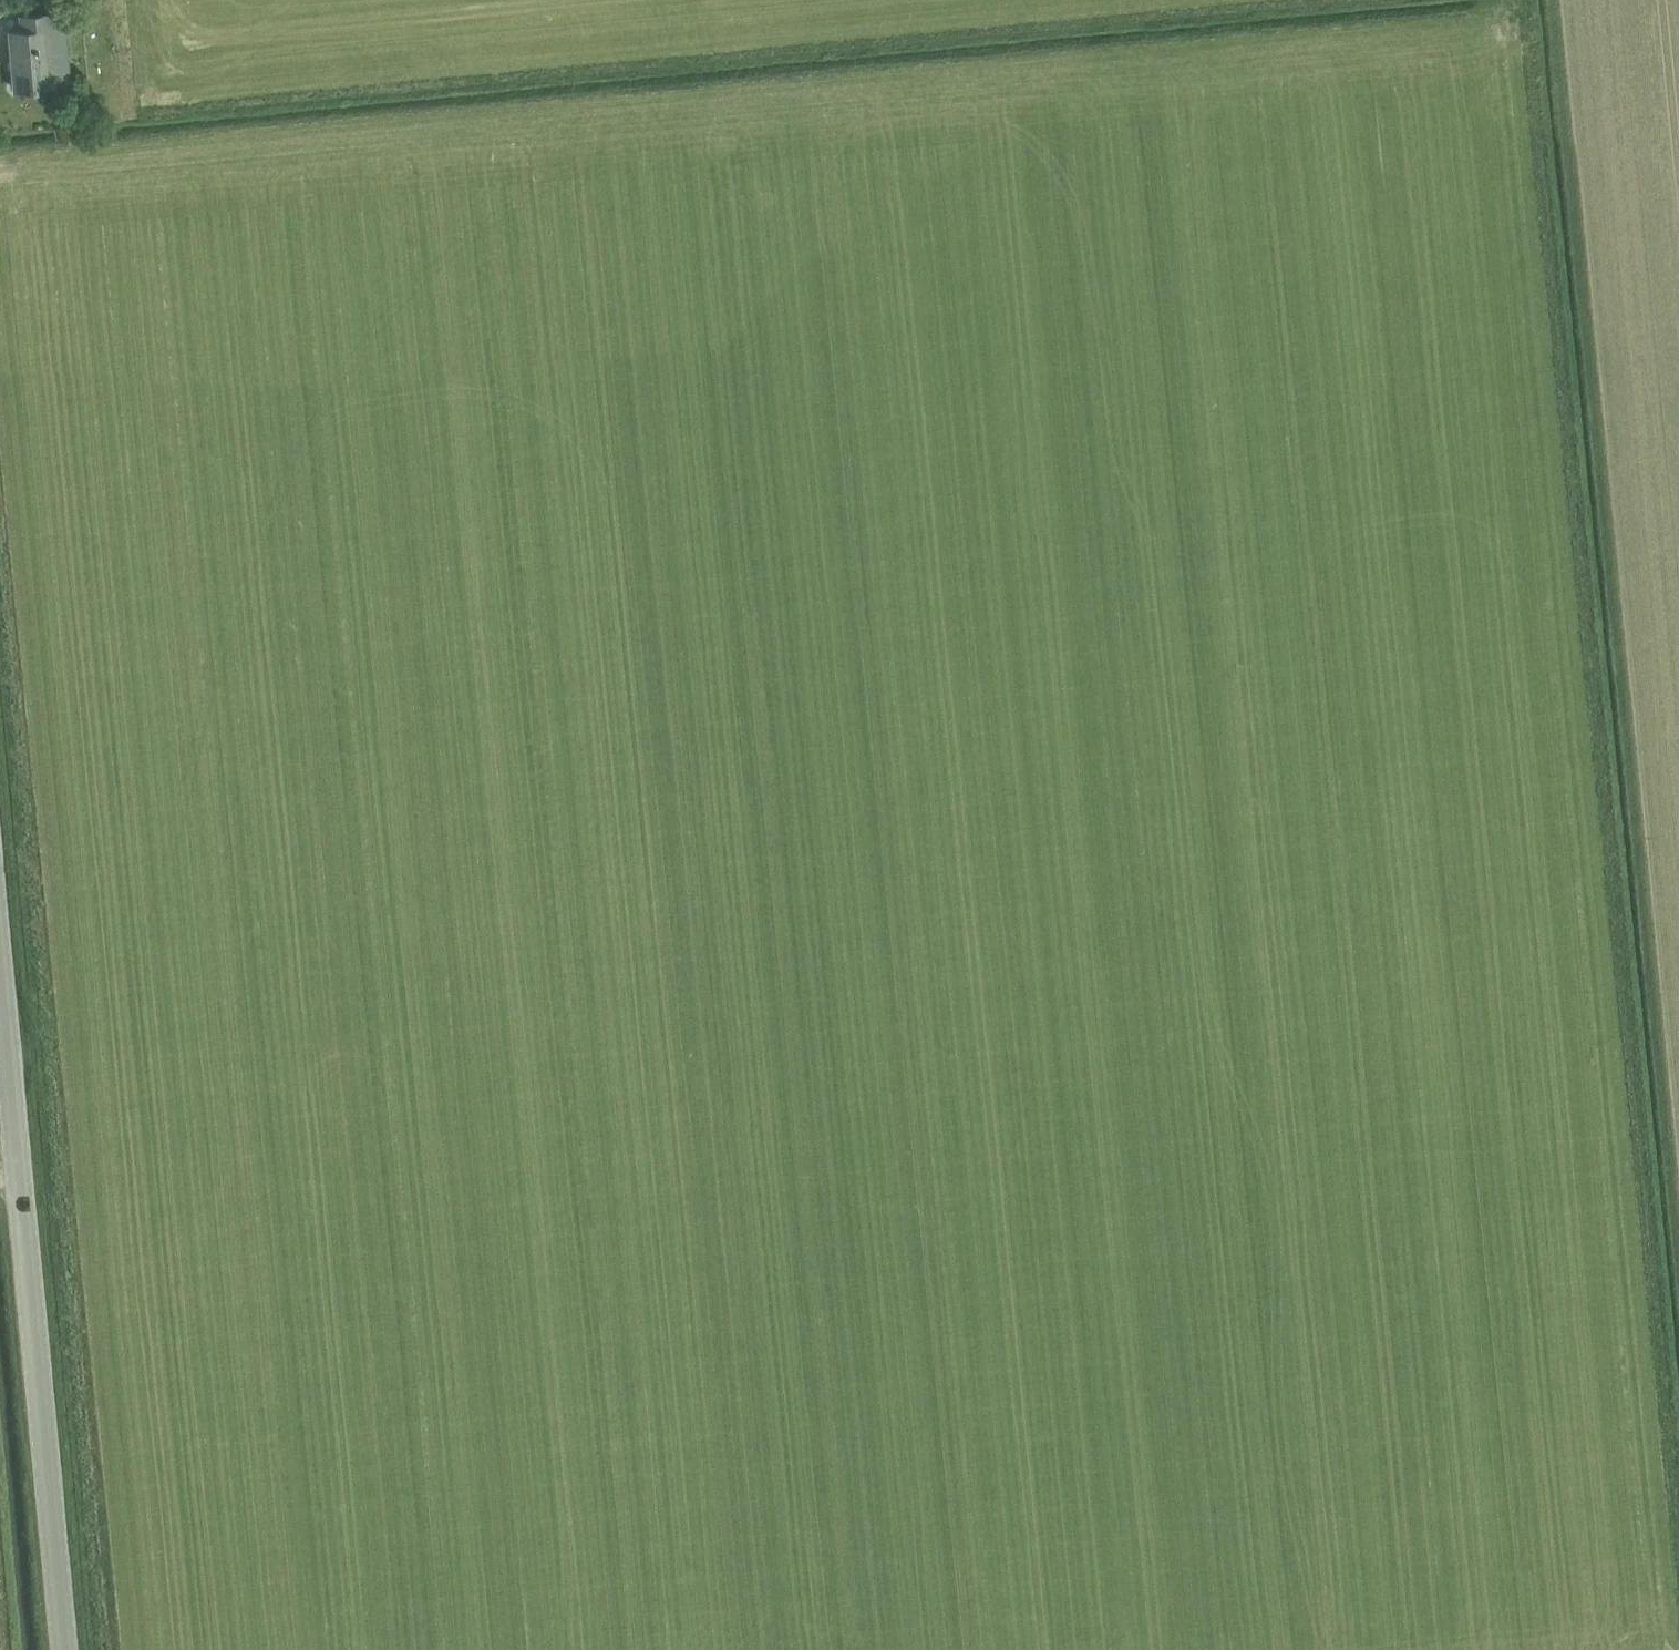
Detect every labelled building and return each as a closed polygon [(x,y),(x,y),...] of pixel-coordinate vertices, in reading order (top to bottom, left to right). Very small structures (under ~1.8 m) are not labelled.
[(17,90),(55,86),(50,30),(64,29),(62,12),(22,16),(23,30),(11,31),(17,90)]
